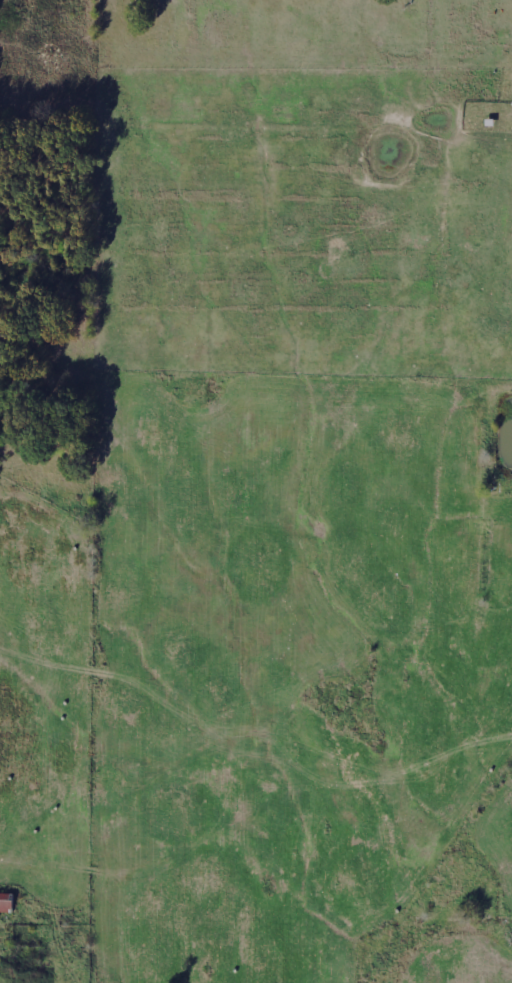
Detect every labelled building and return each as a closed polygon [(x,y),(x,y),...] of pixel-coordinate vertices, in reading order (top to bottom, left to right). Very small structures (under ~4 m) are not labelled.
[(0,893),(0,912),(12,912),(13,893),(0,893)]
